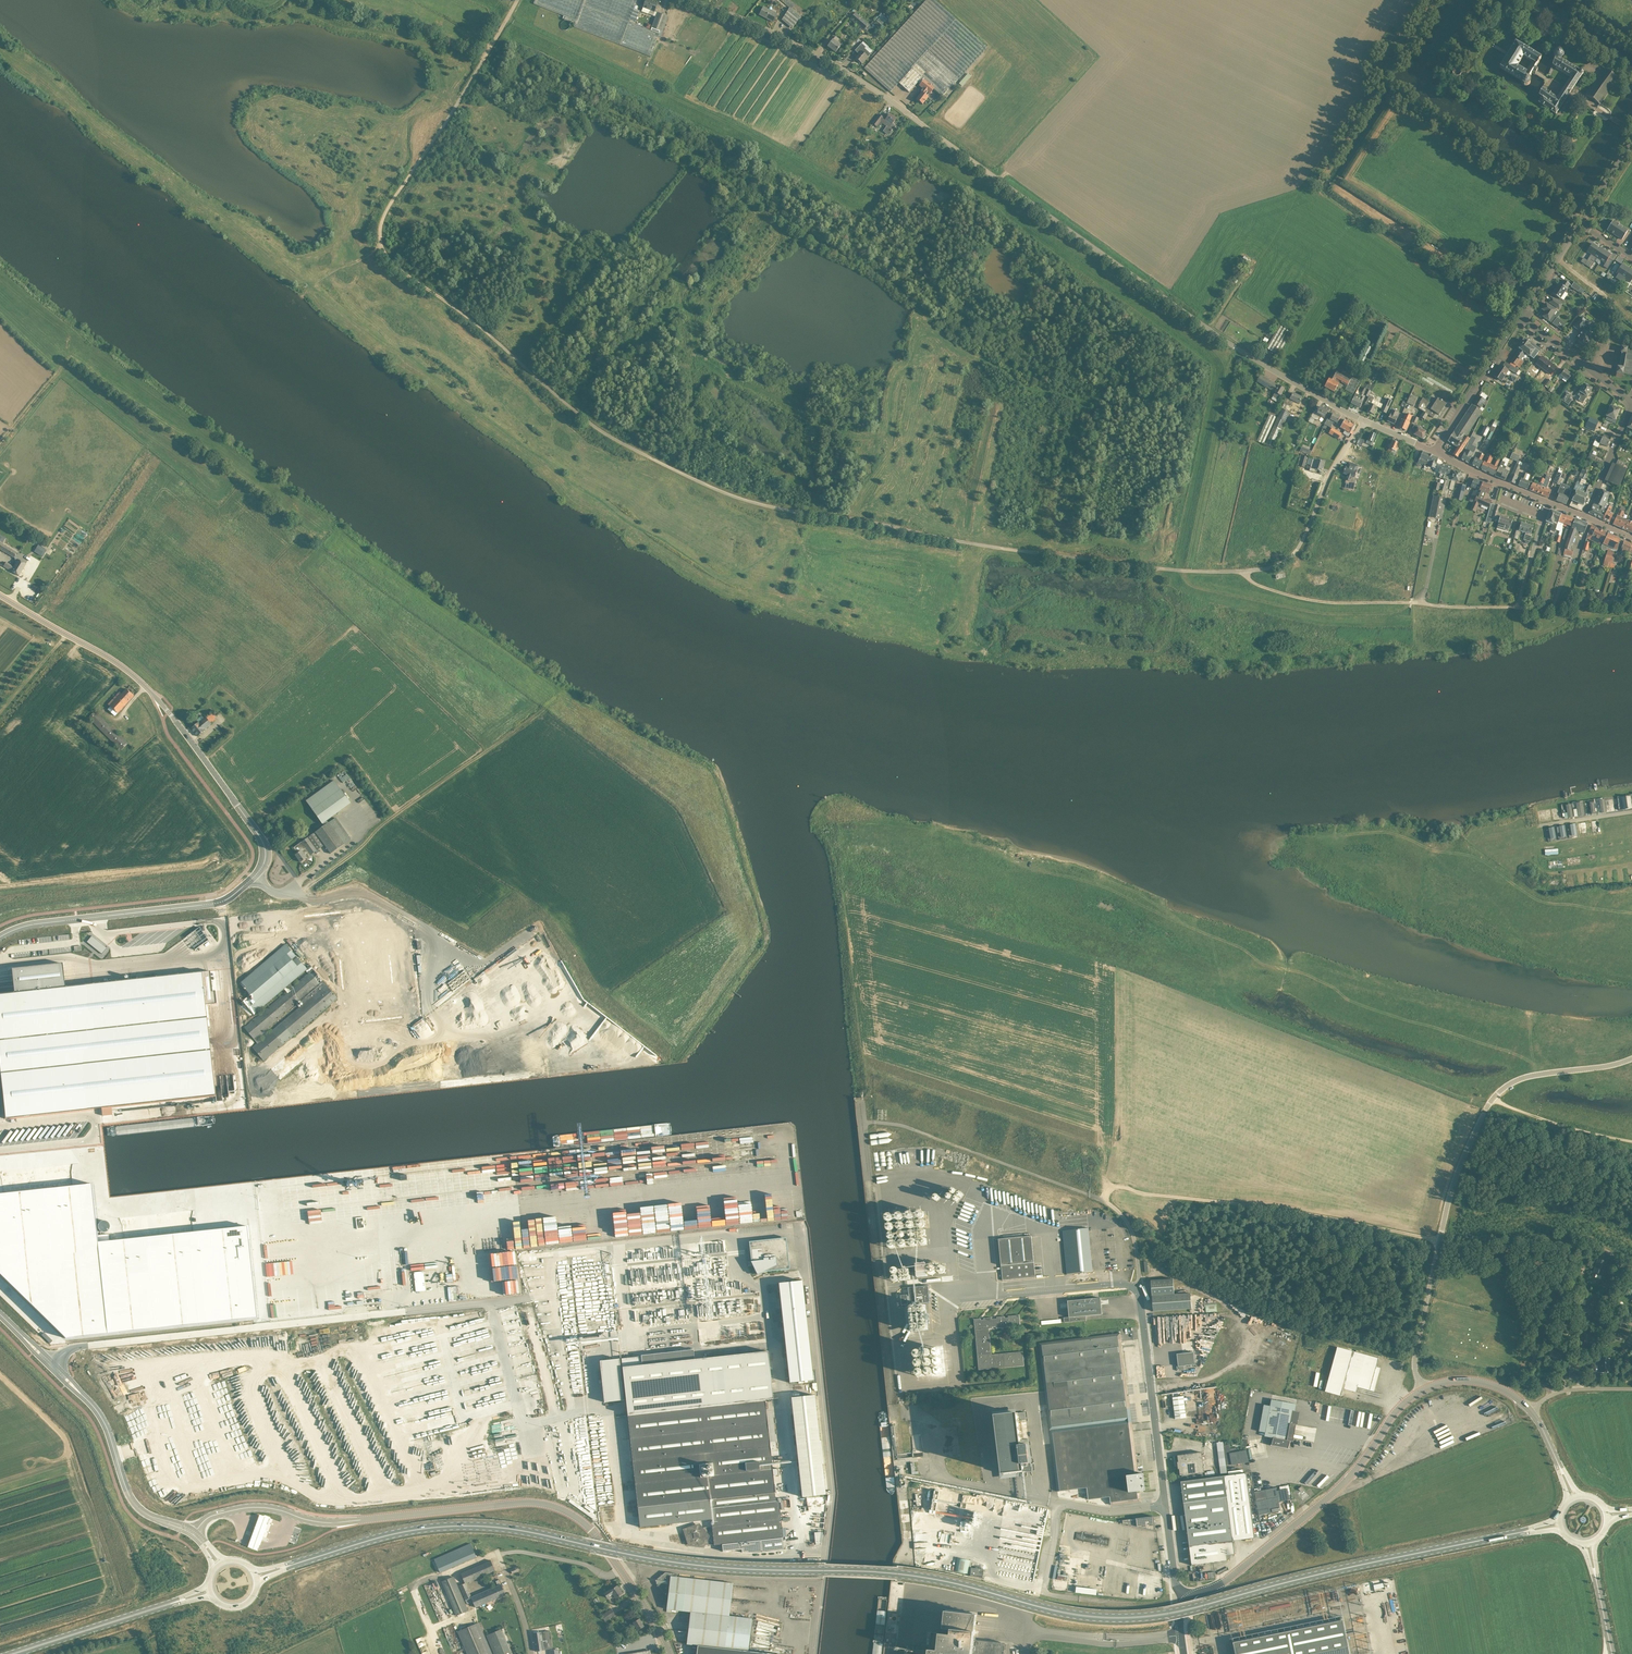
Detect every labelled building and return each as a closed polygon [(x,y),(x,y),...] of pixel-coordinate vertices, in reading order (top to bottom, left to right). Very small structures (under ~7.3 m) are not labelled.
[(637,0),(535,0),(534,4),(576,20),(574,27),(650,56),(658,37),(659,37),(661,36),(663,30),(662,30),(667,16),(658,13),(651,30),(635,24),(640,11),(634,9),(637,0)] [(655,11),(658,4),(648,0),(646,0),(643,7),(655,11)] [(773,22),(777,14),(764,7),(760,15),(773,22)] [(792,28),(801,18),(790,8),(782,20),(792,28)] [(870,24),(856,12),(849,19),(864,31),(867,28),(867,27),(870,24)] [(878,19),(883,23),(885,22),(886,23),(889,20),(881,13),(878,16),(880,17),(878,19)] [(857,37),(847,28),(845,31),(855,39),(857,37)] [(839,39),(835,36),(828,47),(836,52),(840,45),(837,43),(839,39)] [(1536,72),(1538,70),(1535,68),(1541,58),(1516,42),(1508,54),(1506,57),(1500,67),(1521,80),(1522,81),(1522,82),(1522,83),(1524,84),(1525,85),(1526,85),(1527,85),(1528,84),(1529,83),(1529,82),(1530,80),(1529,79),(1529,78),(1528,78),(1531,72),(1535,75),(1536,72)] [(860,62),(862,64),(871,54),(865,49),(866,47),(862,43),(855,51),(859,54),(856,58),(857,59),(857,60),(860,63),(860,62)] [(1557,98),(1542,88),(1539,94),(1542,96),(1538,103),(1556,114),(1570,93),(1582,75),(1583,75),(1583,74),(1584,74),(1584,73),(1584,72),(1583,71),(1583,70),(1582,70),(1581,70),(1580,70),(1561,58),(1562,57),(1563,56),(1564,54),(1564,53),(1564,52),(1563,50),(1562,49),(1560,48),(1559,48),(1557,48),(1556,49),(1555,49),(1555,50),(1554,52),(1554,54),(1554,55),(1555,56),(1552,64),(1571,76),(1563,89),(1557,98)] [(1461,75),(1462,73),(1461,72),(1461,71),(1460,70),(1459,69),(1458,69),(1456,68),(1454,69),(1453,70),(1452,72),(1452,74),(1452,75),(1453,77),(1454,78),(1455,78),(1457,79),(1459,78),(1460,77),(1461,76),(1461,75)] [(1618,78),(1605,68),(1586,95),(1599,104),(1600,105),(1601,104),(1600,103),(1618,78)] [(935,88),(924,80),(920,84),(919,86),(923,89),(920,92),(921,93),(916,100),(922,105),(928,97),(927,96),(929,93),(930,94),(934,89),(935,88)] [(881,122),(889,128),(896,119),(890,114),(885,120),(883,119),(883,118),(879,114),(872,124),(877,127),(881,122)] [(1612,223),(1607,230),(1622,240),(1628,230),(1619,224),(1618,227),(1612,223)] [(1594,256),(1598,249),(1597,248),(1598,247),(1593,243),(1587,252),(1594,256)] [(1598,249),(1594,256),(1600,260),(1606,250),(1601,247),(1599,249),(1598,249)] [(1612,254),(1606,250),(1600,260),(1605,264),(1612,254)] [(1630,282),(1631,279),(1631,270),(1622,264),(1616,273),(1630,282)] [(1567,289),(1570,284),(1565,280),(1561,285),(1559,284),(1553,294),(1560,299),(1567,289)] [(1574,282),(1571,287),(1578,292),(1581,288),(1574,282)] [(1552,298),(1549,302),(1558,307),(1560,303),(1552,298)] [(1546,303),(1542,309),(1546,312),(1543,316),(1549,320),(1553,323),(1561,329),(1565,324),(1557,318),(1552,315),(1556,310),(1546,303)] [(1586,346),(1593,337),(1588,333),(1589,332),(1585,329),(1588,325),(1587,324),(1588,322),(1581,317),(1574,326),(1581,331),(1582,332),(1577,339),(1580,341),(1579,342),(1583,345),(1583,344),(1586,346)] [(1279,355),(1281,350),(1292,333),(1280,326),(1269,343),(1266,348),(1279,355)] [(1511,362),(1517,366),(1524,356),(1523,355),(1525,352),(1534,358),(1540,349),(1525,338),(1520,344),(1517,348),(1520,350),(1511,362)] [(1331,346),(1325,358),(1328,360),(1334,348),(1331,346)] [(1627,351),(1627,347),(1622,346),(1621,352),(1622,352),(1619,371),(1617,370),(1616,377),(1622,378),(1623,373),(1631,375),(1631,352),(1627,351)] [(1536,364),(1551,375),(1557,367),(1551,363),(1550,364),(1549,362),(1542,356),(1536,364)] [(1493,375),(1496,377),(1502,381),(1508,370),(1501,365),(1497,372),(1496,371),(1493,375)] [(1516,374),(1519,370),(1511,365),(1509,369),(1516,374)] [(1560,370),(1559,372),(1561,374),(1561,375),(1568,380),(1572,375),(1565,369),(1563,372),(1560,370)] [(1328,389),(1335,392),(1339,384),(1335,382),(1336,379),(1347,385),(1345,390),(1353,394),(1360,382),(1351,377),(1352,375),(1343,370),(1341,374),(1334,371),(1325,387),(1326,387),(1326,388),(1328,389)] [(1257,381),(1267,387),(1271,381),(1261,375),(1257,381)] [(1279,386),(1275,383),(1271,389),(1275,392),(1273,397),(1278,400),(1281,396),(1285,389),(1279,385),(1279,386)] [(1585,384),(1578,395),(1581,397),(1579,400),(1583,403),(1587,396),(1592,388),(1589,387),(1589,385),(1587,384),(1585,384)] [(1365,388),(1362,393),(1369,397),(1369,395),(1372,391),(1365,388)] [(1566,392),(1560,400),(1565,402),(1570,394),(1566,392)] [(1277,418),(1286,422),(1289,413),(1287,412),(1293,401),(1299,404),(1302,398),(1293,393),(1291,399),(1287,397),(1284,403),(1281,408),(1277,418)] [(1356,393),(1354,397),(1351,403),(1360,408),(1363,402),(1365,398),(1356,393)] [(1418,397),(1411,394),(1407,403),(1414,406),(1418,397)] [(1366,402),(1365,405),(1369,407),(1367,411),(1374,414),(1377,406),(1371,404),(1374,397),(1369,395),(1369,397),(1366,402)] [(1474,404),(1473,406),(1479,410),(1483,404),(1485,406),(1488,401),(1479,395),(1474,403),(1474,404)] [(1392,400),(1387,398),(1381,411),(1386,413),(1392,400)] [(1428,414),(1429,415),(1433,418),(1436,413),(1438,414),(1438,415),(1439,415),(1441,411),(1442,411),(1441,411),(1444,408),(1444,407),(1446,404),(1438,398),(1433,406),(1429,404),(1430,402),(1423,398),(1418,408),(1428,414)] [(1457,457),(1458,457),(1469,441),(1476,426),(1473,424),(1480,414),(1482,411),(1479,410),(1473,406),(1472,405),(1470,408),(1469,410),(1468,410),(1468,411),(1467,413),(1466,413),(1465,416),(1463,418),(1463,419),(1461,421),(1461,422),(1460,424),(1459,424),(1458,427),(1458,426),(1457,427),(1458,427),(1456,429),(1454,432),(1448,441),(1457,447),(1453,454),(1457,457)] [(1611,406),(1610,409),(1607,416),(1606,420),(1615,424),(1617,420),(1615,419),(1618,413),(1619,414),(1622,409),(1617,407),(1617,408),(1615,408),(1615,407),(1613,406),(1612,406),(1611,406)] [(1320,407),(1318,412),(1317,413),(1314,411),(1311,417),(1318,421),(1320,416),(1324,419),(1328,411),(1320,407)] [(1391,423),(1395,424),(1398,417),(1400,413),(1390,409),(1388,413),(1391,414),(1387,421),(1388,422),(1391,423)] [(1334,421),(1338,423),(1341,417),(1333,413),(1330,419),(1328,418),(1325,424),(1331,428),(1334,421)] [(1403,420),(1402,420),(1399,428),(1400,428),(1400,429),(1402,430),(1403,430),(1406,431),(1410,423),(1409,423),(1412,416),(1406,413),(1403,420)] [(1590,428),(1589,429),(1594,431),(1598,421),(1590,417),(1586,426),(1590,428)] [(1345,420),(1340,428),(1352,434),(1353,432),(1354,432),(1352,431),(1355,425),(1345,420)] [(1422,428),(1415,424),(1413,428),(1417,430),(1415,434),(1423,438),(1422,439),(1424,438),(1425,436),(1425,434),(1426,431),(1421,429),(1422,428)] [(1480,435),(1485,437),(1490,428),(1485,426),(1480,435)] [(1339,432),(1336,430),(1332,435),(1339,439),(1342,434),(1339,432)] [(1371,432),(1370,435),(1366,443),(1371,445),(1372,442),(1374,443),(1377,435),(1376,435),(1376,434),(1374,433),(1374,434),(1371,432)] [(1610,441),(1608,439),(1602,437),(1598,435),(1597,438),(1596,438),(1595,441),(1600,443),(1607,447),(1610,441)] [(1387,453),(1394,456),(1400,443),(1393,440),(1387,453)] [(1465,452),(1461,459),(1468,463),(1473,453),(1476,447),(1468,443),(1464,451),(1465,452)] [(1431,455),(1423,451),(1418,463),(1425,465),(1425,463),(1426,462),(1425,462),(1426,460),(1428,461),(1431,455)] [(1476,458),(1472,465),(1479,469),(1483,461),(1481,460),(1484,455),(1480,453),(1477,458),(1476,458)] [(1480,469),(1488,473),(1491,464),(1490,464),(1493,457),(1487,454),(1484,461),(1480,469)] [(1308,457),(1302,455),(1302,456),(1300,455),(1298,465),(1305,468),(1308,457)] [(1428,467),(1435,469),(1438,458),(1431,455),(1428,461),(1426,460),(1425,462),(1426,462),(1425,463),(1425,465),(1428,466),(1428,467)] [(1314,472),(1315,469),(1322,471),(1324,462),(1313,458),(1309,471),(1314,472)] [(1488,473),(1495,476),(1499,468),(1497,467),(1500,460),(1496,458),(1493,465),(1491,464),(1488,473)] [(1541,460),(1538,466),(1544,469),(1547,463),(1541,460)] [(1606,484),(1612,486),(1613,484),(1619,486),(1627,470),(1626,469),(1628,464),(1618,460),(1616,465),(1615,464),(1607,481),(1606,484)] [(1502,461),(1499,468),(1495,476),(1501,479),(1506,466),(1504,465),(1505,462),(1502,461)] [(1434,495),(1430,517),(1443,519),(1447,498),(1452,476),(1449,476),(1451,467),(1442,464),(1439,473),(1441,473),(1440,477),(1445,479),(1444,480),(1445,481),(1441,497),(1434,495)] [(1512,474),(1509,481),(1515,484),(1518,476),(1517,476),(1521,466),(1516,464),(1512,474)] [(1506,466),(1501,479),(1505,481),(1509,472),(1509,471),(1510,468),(1506,466)] [(1343,473),(1346,474),(1348,475),(1346,480),(1345,483),(1354,485),(1356,478),(1352,476),(1354,470),(1346,467),(1343,473)] [(1581,511),(1588,495),(1591,487),(1586,485),(1586,486),(1584,485),(1586,481),(1583,480),(1584,478),(1588,470),(1583,468),(1574,490),(1576,491),(1570,506),(1571,506),(1581,511)] [(1454,472),(1450,486),(1452,487),(1452,485),(1454,486),(1455,481),(1459,482),(1459,480),(1463,481),(1465,474),(1461,473),(1461,472),(1456,471),(1456,472),(1454,472)] [(1553,483),(1557,484),(1560,477),(1562,474),(1558,472),(1553,483)] [(1530,475),(1527,474),(1525,473),(1522,479),(1521,478),(1518,485),(1528,489),(1531,482),(1527,481),(1530,475)] [(1537,485),(1533,483),(1530,490),(1539,494),(1542,487),(1545,479),(1540,477),(1537,485)] [(1475,501),(1477,495),(1483,482),(1474,478),(1471,486),(1477,489),(1476,491),(1475,491),(1471,499),(1475,501)] [(1544,483),(1544,482),(1545,480),(1545,479),(1542,487),(1539,494),(1548,498),(1551,490),(1546,488),(1548,484),(1547,484),(1548,482),(1545,481),(1544,483)] [(1486,499),(1488,494),(1492,486),(1483,482),(1477,495),(1486,499)] [(1565,490),(1564,489),(1560,487),(1557,493),(1559,494),(1557,501),(1556,501),(1560,502),(1562,498),(1565,490)] [(1572,490),(1569,489),(1565,487),(1564,489),(1565,490),(1562,498),(1560,502),(1566,505),(1566,504),(1569,497),(1571,493),(1572,490)] [(1594,503),(1602,507),(1603,503),(1605,504),(1608,498),(1606,497),(1608,493),(1600,489),(1594,503)] [(1479,503),(1489,508),(1491,501),(1486,499),(1477,495),(1475,501),(1471,509),(1475,511),(1479,503)] [(1487,516),(1486,522),(1490,523),(1492,518),(1496,505),(1492,503),(1491,504),(1491,506),(1490,506),(1487,516)] [(1496,504),(1496,505),(1492,518),(1499,520),(1498,523),(1511,526),(1513,520),(1503,518),(1504,517),(1497,515),(1500,506),(1496,504)] [(1593,504),(1589,513),(1603,519),(1605,514),(1608,515),(1609,512),(1607,511),(1607,510),(1593,504)] [(1609,506),(1607,510),(1607,511),(1609,512),(1608,515),(1605,514),(1603,519),(1610,523),(1610,522),(1614,514),(1611,512),(1611,511),(1610,511),(1612,507),(1609,506)] [(1551,510),(1550,512),(1546,522),(1553,524),(1550,530),(1555,533),(1556,529),(1560,517),(1561,514),(1551,510)] [(1613,524),(1625,530),(1627,531),(1631,522),(1628,521),(1621,517),(1624,512),(1620,510),(1613,524)] [(1561,514),(1560,517),(1556,529),(1560,531),(1558,535),(1557,535),(1556,542),(1559,543),(1562,532),(1563,526),(1564,524),(1567,516),(1561,514)] [(1567,516),(1564,524),(1567,525),(1566,528),(1570,529),(1573,519),(1567,516)] [(1575,518),(1575,519),(1570,530),(1567,540),(1565,546),(1564,549),(1565,549),(1563,554),(1572,556),(1573,551),(1570,550),(1577,530),(1584,533),(1588,524),(1575,518)] [(1525,534),(1525,536),(1524,540),(1530,542),(1533,534),(1531,534),(1533,526),(1521,523),(1520,526),(1518,525),(1514,538),(1518,539),(1520,533),(1525,534)] [(1591,525),(1592,525),(1588,533),(1588,535),(1587,538),(1600,544),(1602,541),(1603,541),(1607,533),(1591,525)] [(1611,568),(1613,563),(1616,552),(1620,540),(1621,539),(1608,533),(1602,546),(1601,547),(1601,549),(1602,550),(1604,551),(1605,551),(1607,550),(1607,549),(1608,550),(1604,561),(1609,562),(1607,566),(1611,568)] [(1616,552),(1620,553),(1619,556),(1623,557),(1625,553),(1629,554),(1631,546),(1631,544),(1624,541),(1624,542),(1620,540),(1616,552)] [(15,557),(15,558),(16,561),(17,562),(14,567),(11,571),(19,575),(26,564),(18,560),(19,559),(18,557),(16,556),(17,554),(0,543),(0,548),(15,557)] [(41,556),(41,555),(45,549),(45,548),(41,546),(37,553),(41,556)] [(108,704),(110,706),(117,713),(134,695),(127,689),(122,694),(120,692),(108,704)] [(96,711),(89,718),(121,750),(128,743),(108,723),(101,716),(96,711)] [(199,722),(191,728),(198,736),(205,730),(212,724),(216,720),(211,714),(206,718),(206,717),(199,723),(199,722)] [(324,826),(308,837),(317,851),(325,845),(331,854),(351,839),(336,817),(328,823),(327,821),(351,803),(334,780),(306,801),(317,816),(324,826)] [(1621,797),(1623,809),(1631,808),(1630,795),(1621,797)] [(1568,812),(1563,813),(1564,819),(1574,817),(1571,804),(1566,805),(1568,812)] [(1585,815),(1583,804),(1576,805),(1577,809),(1578,816),(1585,815)] [(296,855),(301,862),(307,858),(311,855),(317,851),(308,837),(297,845),(301,851),(296,855)] [(1549,896),(1563,893),(1560,877),(1546,879),(1549,896)] [(249,924),(238,935),(252,1066),(253,1073),(262,1072),(261,1065),(420,1047),(407,931),(368,908),(311,915),(311,918),(249,924)] [(88,941),(103,953),(108,947),(93,934),(88,941)] [(23,954),(27,954),(26,947),(46,946),(45,939),(22,941),(23,954)] [(0,992),(0,1093),(3,1119),(217,1095),(207,1003),(203,970),(63,985),(61,962),(11,968),(14,991),(0,992)] [(788,1137),(785,1138),(786,1151),(789,1150),(789,1154),(788,1154),(789,1160),(794,1160),(793,1153),(795,1152),(794,1139),(788,1140),(788,1137)] [(758,1153),(766,1152),(765,1139),(757,1139),(758,1153)] [(699,1171),(700,1179),(714,1177),(712,1168),(699,1171)] [(799,1171),(796,1172),(796,1168),(787,1169),(788,1182),(800,1181),(799,1171)] [(668,1171),(654,1172),(655,1180),(668,1179),(668,1171)] [(698,1171),(684,1171),(685,1179),(698,1179),(698,1171)] [(368,1178),(355,1178),(355,1192),(368,1191),(368,1178)] [(789,1195),(798,1194),(797,1182),(789,1183),(789,1195)] [(64,1338),(109,1334),(98,1235),(93,1184),(0,1194),(0,1276),(64,1338)] [(516,1195),(536,1194),(535,1186),(515,1187),(516,1195)] [(550,1187),(537,1187),(537,1196),(551,1196),(550,1187)] [(513,1191),(500,1192),(501,1203),(514,1202),(513,1191)] [(427,1209),(440,1209),(440,1198),(427,1199),(427,1209)] [(686,1228),(796,1218),(794,1201),(780,1203),(780,1198),(773,1198),(774,1212),(767,1212),(767,1215),(754,1216),(753,1211),(739,1213),(725,1214),(726,1220),(712,1221),(711,1216),(698,1217),(697,1214),(685,1215),(686,1228)] [(671,1228),(684,1227),(683,1219),(670,1221),(669,1212),(655,1214),(654,1206),(641,1207),(642,1223),(628,1225),(626,1209),(613,1210),(614,1224),(600,1225),(599,1214),(585,1215),(586,1219),(572,1220),(571,1215),(557,1216),(559,1231),(561,1243),(671,1231),(671,1228)] [(530,1248),(529,1223),(521,1223),(521,1221),(516,1222),(517,1248),(530,1248)] [(920,1245),(926,1243),(926,1241),(927,1238),(929,1231),(929,1230),(923,1228),(918,1228),(919,1226),(917,1221),(915,1221),(908,1223),(906,1222),(902,1222),(895,1225),(894,1228),(889,1228),(889,1237),(895,1240),(891,1241),(890,1244),(891,1248),(894,1248),(899,1247),(899,1245),(902,1244),(907,1246),(909,1245),(910,1242),(911,1245),(920,1245)] [(1147,1222),(1142,1226),(1148,1232),(1153,1228),(1147,1222)] [(109,1235),(98,1235),(109,1334),(258,1318),(248,1227),(110,1241),(109,1235)] [(372,1228),(359,1229),(360,1242),(373,1242),(372,1228)] [(1089,1228),(1063,1230),(1067,1274),(1093,1271),(1089,1228)] [(545,1245),(544,1229),(530,1229),(530,1232),(531,1232),(532,1245),(545,1245)] [(503,1247),(516,1247),(516,1236),(502,1237),(503,1247)] [(999,1239),(1002,1275),(1003,1280),(1036,1277),(1035,1272),(1032,1236),(999,1239)] [(786,1237),(781,1238),(749,1241),(751,1261),(749,1261),(749,1265),(752,1264),(757,1274),(764,1271),(784,1269),(790,1269),(786,1237)] [(409,1245),(411,1270),(425,1269),(425,1265),(438,1264),(438,1257),(424,1258),(422,1244),(409,1245)] [(1601,1279),(1606,1262),(1598,1259),(1593,1272),(1592,1276),(1601,1279)] [(917,1279),(917,1277),(928,1276),(926,1262),(916,1263),(916,1267),(909,1267),(909,1269),(899,1270),(900,1280),(917,1279)] [(487,1283),(488,1296),(520,1294),(519,1280),(516,1280),(515,1266),(488,1268),(489,1282),(487,1283)] [(424,1271),(414,1272),(416,1292),(426,1291),(424,1271)] [(1151,1280),(1151,1281),(1153,1311),(1159,1311),(1192,1308),(1191,1293),(1174,1294),(1173,1279),(1151,1280)] [(802,1281),(779,1283),(789,1382),(813,1380),(802,1281)] [(1603,1282),(1600,1289),(1606,1291),(1609,1284),(1603,1282)] [(1614,1283),(1610,1291),(1614,1293),(1618,1285),(1614,1283)] [(908,1287),(909,1295),(910,1304),(931,1301),(930,1293),(929,1285),(908,1287)] [(449,1299),(457,1299),(456,1286),(448,1286),(449,1299)] [(1605,1297),(1600,1306),(1603,1308),(1610,1297),(1606,1294),(1604,1296),(1605,1297)] [(1068,1301),(1068,1306),(1069,1317),(1064,1317),(1064,1322),(1084,1320),(1086,1320),(1086,1316),(1102,1314),(1101,1298),(1068,1301)] [(1586,1300),(1585,1305),(1583,1305),(1582,1311),(1592,1313),(1593,1307),(1594,1301),(1586,1300)] [(1205,1303),(1206,1312),(1217,1311),(1217,1302),(1205,1303)] [(992,1354),(989,1329),(993,1328),(993,1327),(996,1326),(996,1328),(1007,1327),(1007,1326),(1009,1326),(1009,1327),(1020,1326),(1020,1320),(1019,1315),(1008,1316),(1008,1317),(1006,1318),(1006,1317),(1005,1317),(1005,1316),(997,1317),(997,1318),(996,1318),(996,1319),(993,1319),(993,1318),(992,1318),(992,1317),(984,1318),(984,1319),(983,1319),(983,1320),(981,1320),(981,1318),(974,1319),(975,1330),(979,1369),(1024,1365),(1023,1351),(992,1354)] [(1563,1324),(1561,1332),(1568,1333),(1570,1325),(1563,1324)] [(1581,1327),(1580,1332),(1577,1344),(1583,1346),(1586,1334),(1593,1336),(1594,1330),(1581,1327)] [(1615,1329),(1615,1334),(1614,1337),(1628,1338),(1629,1330),(1619,1329),(1616,1329),(1615,1329)] [(1134,1439),(1130,1413),(1128,1395),(1127,1384),(1121,1341),(1120,1333),(1039,1343),(1045,1389),(1058,1491),(1058,1494),(1087,1491),(1088,1502),(1110,1500),(1111,1505),(1141,1501),(1141,1498),(1140,1491),(1146,1490),(1144,1473),(1138,1474),(1134,1445),(1134,1439)] [(1338,1347),(1325,1391),(1341,1396),(1343,1388),(1356,1392),(1357,1387),(1370,1390),(1379,1358),(1338,1347)] [(645,1526),(711,1519),(712,1526),(703,1527),(699,1523),(683,1528),(688,1545),(704,1547),(705,1545),(710,1535),(713,1535),(714,1545),(783,1537),(779,1498),(776,1498),(770,1451),(776,1450),(776,1441),(769,1442),(766,1411),(765,1400),(773,1399),(772,1390),(768,1351),(668,1362),(643,1365),(642,1356),(600,1361),(604,1402),(626,1400),(627,1408),(628,1415),(640,1527),(645,1526)] [(1194,1352),(1177,1354),(1178,1363),(1177,1363),(1177,1364),(1177,1371),(1185,1370),(1184,1365),(1195,1364),(1194,1352)] [(1600,1358),(1600,1372),(1610,1372),(1610,1358),(1600,1358)] [(1572,1372),(1572,1365),(1566,1365),(1566,1379),(1572,1379),(1572,1378),(1585,1378),(1585,1372),(1572,1372)] [(1184,1402),(1184,1395),(1173,1397),(1175,1419),(1186,1417),(1184,1402)] [(1272,1399),(1270,1406),(1265,1436),(1273,1437),(1272,1445),(1284,1447),(1289,1448),(1288,1448),(1290,1443),(1290,1441),(1288,1440),(1287,1440),(1292,1410),(1294,1403),(1272,1399)] [(792,1405),(802,1496),(825,1494),(822,1464),(823,1464),(820,1440),(819,1440),(815,1402),(792,1405)] [(1487,1422),(1485,1422),(1484,1423),(1485,1423),(1488,1430),(1490,1429),(1491,1429),(1497,1427),(1496,1422),(1493,1422),(1487,1425),(1487,1422),(1492,1422),(1492,1420),(1497,1420),(1498,1421),(1498,1427),(1501,1426),(1495,1410),(1495,1419),(1493,1419),(1487,1422)] [(998,1414),(997,1414),(998,1417),(998,1418),(996,1419),(998,1419),(999,1426),(997,1426),(999,1426),(999,1433),(998,1433),(998,1434),(1000,1434),(1000,1440),(999,1440),(999,1441),(1000,1441),(1001,1447),(1000,1448),(1001,1448),(1002,1455),(1001,1455),(1002,1455),(1003,1462),(1002,1462),(1002,1463),(1003,1462),(1004,1469),(1002,1469),(1003,1470),(1004,1470),(1004,1471),(1004,1474),(1005,1474),(1005,1473),(1006,1473),(1010,1473),(1011,1473),(1011,1472),(1016,1472),(1017,1472),(1022,1471),(1032,1470),(1029,1444),(1023,1445),(1022,1445),(1021,1438),(1022,1438),(1021,1438),(1020,1431),(1021,1431),(1021,1430),(1020,1431),(1019,1424),(1020,1424),(1020,1423),(1019,1423),(1019,1420),(1026,1419),(1025,1412),(1015,1413),(999,1415),(998,1415),(998,1414)] [(1372,1422),(1373,1413),(1363,1412),(1362,1423),(1368,1423),(1368,1421),(1372,1422)] [(1438,1436),(1440,1442),(1454,1436),(1452,1431),(1438,1436)] [(1229,1453),(1232,1465),(1248,1462),(1246,1450),(1238,1451),(1237,1447),(1229,1448),(1230,1453),(1229,1453)] [(1179,1468),(1180,1475),(1204,1472),(1202,1452),(1178,1455),(1179,1461),(1178,1462),(1178,1468),(1179,1468)] [(1233,1540),(1255,1537),(1246,1472),(1181,1481),(1190,1546),(1192,1565),(1228,1561),(1227,1555),(1234,1554),(1233,1540)] [(1254,1492),(1259,1515),(1281,1511),(1279,1502),(1290,1499),(1289,1495),(1291,1494),(1290,1488),(1289,1488),(1288,1485),(1277,1487),(1278,1490),(1277,1491),(1276,1487),(1254,1492)] [(930,1509),(929,1513),(935,1514),(936,1510),(936,1511),(939,1491),(935,1490),(931,1510),(930,1509)] [(969,1511),(967,1520),(976,1522),(977,1512),(969,1511)] [(270,1520),(261,1516),(257,1524),(251,1541),(249,1548),(258,1552),(261,1545),(267,1528),(270,1520)] [(1154,1516),(1122,1520),(1123,1523),(1155,1530),(1154,1516)] [(476,1557),(471,1543),(435,1559),(440,1572),(476,1557)] [(968,1548),(956,1547),(954,1568),(966,1570),(968,1548)] [(495,1570),(491,1560),(460,1574),(461,1574),(464,1583),(465,1583),(466,1583),(481,1576),(495,1570)] [(971,1567),(971,1576),(983,1577),(984,1569),(971,1567)] [(667,1609),(679,1610),(690,1612),(689,1623),(687,1644),(698,1645),(748,1651),(752,1618),(729,1615),(733,1583),(677,1577),(677,1574),(676,1573),(665,1572),(657,1579),(658,1580),(658,1582),(657,1584),(663,1592),(663,1594),(662,1602),(667,1603),(667,1609)] [(453,1576),(441,1581),(456,1615),(468,1610),(453,1576)] [(1366,1581),(1367,1592),(1375,1591),(1375,1588),(1384,1587),(1384,1580),(1366,1581)] [(471,1598),(474,1603),(476,1607),(506,1594),(501,1584),(473,1596),(471,1597),(471,1595),(470,1593),(463,1595),(465,1600),(471,1598)] [(622,1593),(617,1586),(611,1590),(610,1589),(604,1593),(608,1598),(613,1594),(616,1598),(622,1593)] [(1097,1594),(1098,1588),(1077,1586),(1076,1593),(1097,1594)] [(1389,1615),(1395,1613),(1393,1603),(1386,1605),(1389,1615)] [(603,1618),(613,1611),(612,1609),(601,1615),(603,1618)] [(945,1610),(943,1628),(952,1629),(951,1634),(932,1632),(929,1653),(1004,1653),(1005,1643),(974,1640),(977,1614),(945,1610)] [(613,1611),(603,1618),(605,1621),(616,1615),(613,1611)] [(1240,1641),(1233,1642),(1236,1653),(1350,1653),(1343,1620),(1336,1621),(1336,1617),(1284,1628),(1285,1632),(1279,1633),(1278,1629),(1239,1637),(1240,1641)] [(644,1626),(639,1618),(633,1622),(633,1623),(630,1625),(632,1628),(635,1626),(638,1630),(644,1626)] [(467,1653),(492,1653),(479,1623),(458,1632),(467,1653)] [(487,1635),(495,1653),(510,1653),(509,1651),(507,1651),(498,1630),(487,1635)] [(541,1632),(533,1633),(536,1651),(543,1650),(543,1649),(546,1648),(545,1644),(546,1643),(544,1632),(541,1632)] [(697,1653),(774,1653),(748,1651),(698,1645),(697,1653)]
